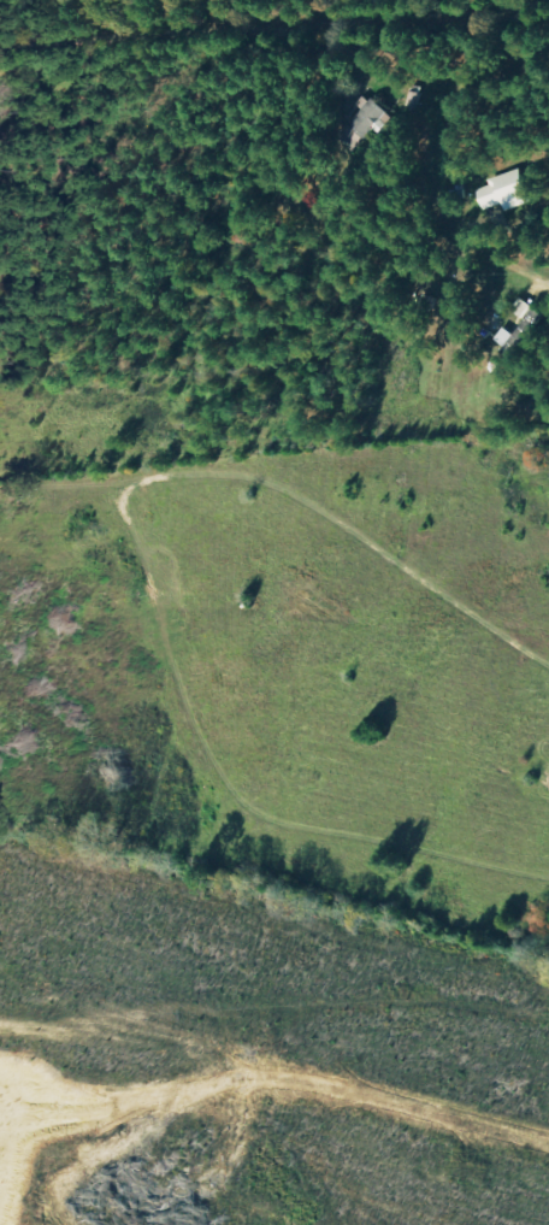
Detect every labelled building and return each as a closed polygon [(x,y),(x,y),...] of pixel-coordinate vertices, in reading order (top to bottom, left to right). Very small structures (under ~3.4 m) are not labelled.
[(362,105),(368,110),(355,125),(372,139),(393,112),(371,94),(362,105)] [(363,149),(370,137),(354,127),(346,139),(363,149)] [(491,210),(511,204),(513,210),(538,203),(528,169),(494,179),(496,186),(485,190),(491,210)] [(512,328),(504,340),(514,347),(510,352),(521,360),(548,319),(548,313),(528,298),(519,311),(532,320),(522,335),(512,328)]
